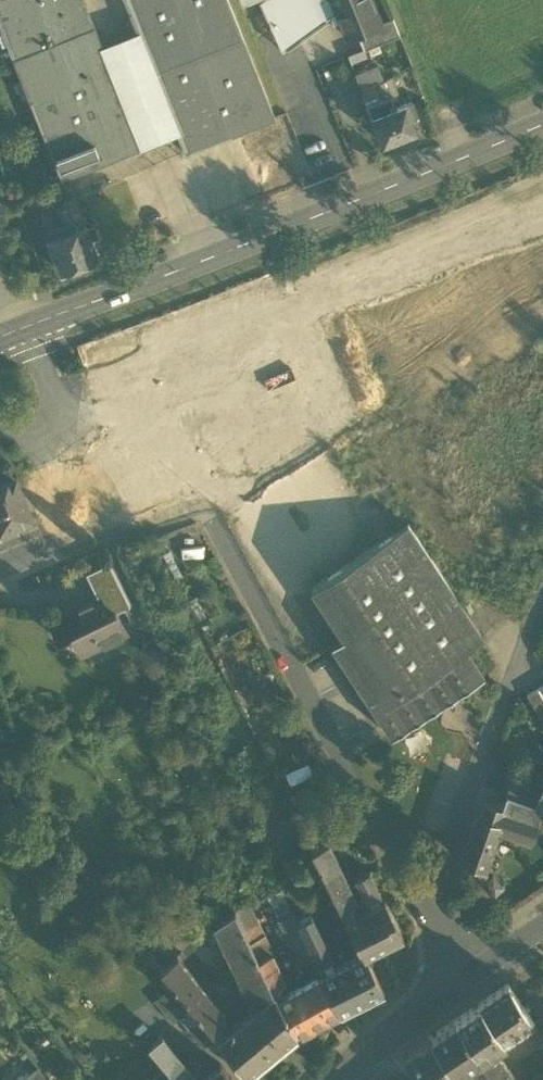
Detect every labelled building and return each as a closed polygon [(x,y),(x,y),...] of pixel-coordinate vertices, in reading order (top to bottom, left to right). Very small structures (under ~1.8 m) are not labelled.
[(138,30),(102,44),(94,24),(93,22),(84,0),(0,0),(0,23),(13,56),(62,179),(143,146),(178,132),(186,152),(275,117),(243,36),(229,0),(126,0),(138,30)] [(259,0),(281,50),(336,11),(332,0),(259,0)] [(347,37),(357,33),(381,23),(380,22),(372,0),(332,0),(336,11),(347,37)] [(357,33),(363,49),(399,35),(392,18),(380,22),(381,23),(357,33)] [(366,88),(370,98),(388,90),(384,81),(366,88)] [(372,118),(383,143),(384,143),(384,142),(413,130),(413,131),(415,130),(409,116),(415,113),(411,101),(395,108),(388,90),(370,98),(365,100),(367,104),(366,105),(372,118)] [(58,263),(61,271),(74,266),(74,265),(98,255),(91,236),(98,234),(94,224),(87,227),(85,222),(84,223),(74,196),(56,204),(64,223),(47,230),(50,236),(49,237),(59,262),(58,263)] [(39,211),(47,230),(64,223),(56,204),(39,211)] [(0,487),(0,530),(3,538),(15,533),(12,527),(31,520),(15,481),(0,487)] [(311,587),(343,637),(440,572),(408,524),(311,587)] [(101,599),(108,614),(116,611),(117,613),(130,606),(109,563),(86,574),(99,600),(101,599)] [(484,640),(440,572),(343,637),(331,644),(392,736),(444,702),(446,704),(451,705),(453,700),(451,697),(484,676),(467,650),(484,640)] [(74,634),(83,652),(104,642),(104,643),(122,635),(121,634),(126,632),(117,613),(116,611),(108,614),(101,599),(99,600),(92,603),(92,602),(81,608),(81,609),(51,623),(60,641),(74,634)] [(526,694),(542,721),(542,720),(542,685),(526,694)] [(538,791),(539,789),(511,779),(506,793),(533,803),(538,791)] [(542,807),(542,781),(539,789),(538,791),(533,803),(542,807)] [(501,806),(538,819),(542,807),(533,803),(506,793),(501,806)] [(484,800),(479,813),(502,821),(499,829),(530,840),(538,819),(501,806),(484,800)] [(294,813),(302,831),(303,831),(321,821),(312,803),(294,813)] [(486,868),(499,829),(502,821),(479,813),(476,812),(460,859),(486,868)] [(303,831),(312,847),(327,839),(328,840),(335,837),(326,819),(321,821),(303,831)] [(384,896),(381,897),(353,911),(349,901),(356,897),(356,896),(328,840),(327,839),(312,847),(363,951),(364,952),(402,933),(384,896)] [(362,892),(356,896),(356,897),(349,901),(353,911),(381,897),(379,893),(380,892),(369,869),(355,876),(362,892)] [(247,901),(234,907),(250,940),(263,934),(247,901)] [(274,907),(279,918),(292,912),(287,901),(274,907)] [(214,924),(243,986),(266,973),(258,958),(250,940),(234,907),(214,924)] [(301,963),(313,954),(297,921),(292,912),(279,918),(301,963)] [(311,914),(297,921),(313,954),(321,972),(328,968),(324,958),(331,955),(311,914)] [(250,940),(258,958),(271,951),(263,934),(250,940)] [(285,980),(271,951),(258,958),(266,973),(274,990),(296,1033),(328,1015),(339,1009),(319,973),(308,979),(283,993),(278,983),(285,980)] [(363,951),(328,968),(321,972),(319,973),(339,1009),(382,988),(364,952),(363,951)] [(215,1034),(217,1037),(225,1030),(219,1023),(224,1019),(225,1012),(177,954),(161,967),(173,982),(192,1005),(200,1016),(215,1034)] [(243,986),(253,1006),(274,990),(266,973),(243,986)] [(172,1021),(177,1017),(192,1005),(173,982),(153,999),(172,1021)] [(508,982),(478,1002),(503,1039),(533,1019),(508,982)] [(274,990),(253,1006),(284,1044),(296,1033),(274,990)] [(454,1018),(479,1055),(489,1048),(503,1039),(478,1002),(454,1018)] [(177,1017),(186,1028),(188,1026),(200,1016),(192,1005),(177,1017)] [(247,1074),(284,1044),(253,1006),(234,1023),(225,1030),(217,1037),(247,1074)] [(188,1026),(203,1044),(215,1034),(200,1016),(188,1026)] [(455,1072),(470,1062),(479,1055),(454,1018),(430,1034),(455,1072)] [(149,1045),(155,1052),(169,1040),(163,1033),(149,1045)] [(422,1039),(448,1077),(455,1072),(430,1034),(422,1039)] [(422,1039),(403,1052),(422,1079),(428,1074),(434,1079),(442,1079),(448,1077),(422,1039)] [(178,1079),(236,1079),(220,1061),(204,1074),(197,1064),(192,1069),(169,1040),(155,1052),(174,1076),(178,1079)] [(489,1048),(479,1055),(496,1079),(517,1079),(497,1050),(492,1053),(489,1048)] [(479,1055),(470,1062),(473,1066),(469,1069),(476,1079),(496,1079),(479,1055)] [(38,1066),(20,1079),(48,1079),(38,1066)]
